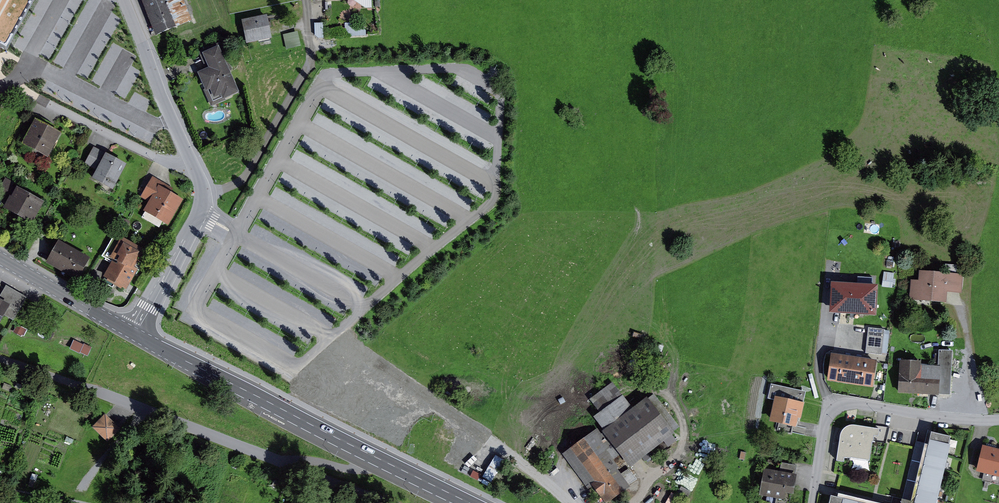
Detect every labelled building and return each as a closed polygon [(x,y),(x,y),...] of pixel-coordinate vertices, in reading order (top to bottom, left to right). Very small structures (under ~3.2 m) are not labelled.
[(12,46),(37,0),(0,0),(0,39),(12,46)] [(161,43),(204,26),(193,0),(144,0),(161,43)] [(270,16),(244,21),(249,45),(275,39),(270,16)] [(288,50),(302,47),(298,30),(284,33),(288,50)] [(204,54),(211,69),(199,74),(214,106),(242,94),(221,47),(204,54)] [(39,116),(24,145),(50,159),(62,134),(54,130),(56,125),(39,116)] [(86,164),(99,171),(93,180),(115,192),(129,165),(96,147),(86,164)] [(143,197),(151,202),(145,212),(171,226),(185,201),(173,194),(175,189),(155,177),(143,197)] [(9,201),(5,209),(34,225),(46,204),(16,187),(17,183),(8,178),(0,192),(0,196),(9,201)] [(105,257),(114,262),(105,277),(107,279),(105,282),(115,288),(117,284),(129,291),(138,274),(139,274),(146,263),(143,261),(148,251),(124,238),(123,240),(116,236),(105,257)] [(92,259),(61,241),(48,264),(79,282),(92,259)] [(923,271),(922,281),(914,280),(913,300),(951,303),(952,293),(965,294),(967,275),(923,271)] [(897,275),(887,274),(886,286),(896,287),(897,275)] [(859,277),(859,285),(874,285),(874,277),(859,277)] [(7,316),(15,320),(28,297),(8,286),(1,300),(0,300),(0,328),(7,316)] [(879,290),(843,288),(842,314),(878,316),(879,290)] [(877,321),(866,321),(865,330),(876,330),(877,321)] [(20,326),(16,333),(26,337),(29,330),(20,326)] [(887,336),(874,335),(872,355),(885,356),(887,336)] [(94,348),(76,340),(72,349),(90,357),(94,348)] [(925,362),(904,361),(902,394),(943,396),(954,396),(954,395),(963,395),(964,380),(954,379),(956,352),(944,351),(943,368),(925,367),(925,362)] [(881,362),(835,354),(831,382),(877,390),(881,362)] [(606,428),(608,431),(624,452),(633,465),(678,431),(677,429),(682,425),(657,392),(652,396),(650,393),(636,405),(616,379),(593,397),(602,410),(597,414),(607,427),(606,428)] [(807,400),(779,394),(774,419),(782,421),(780,430),(792,433),(794,423),(799,424),(801,415),(804,416),(807,400)] [(108,412),(94,425),(109,440),(122,427),(108,412)] [(844,432),(844,435),(840,459),(847,460),(848,455),(874,459),(878,434),(883,435),(884,426),(858,423),(857,423),(853,423),(849,425),(848,426),(846,428),(844,432)] [(564,453),(602,502),(609,502),(641,479),(632,467),(625,473),(622,469),(624,468),(616,458),(624,452),(608,431),(605,433),(600,426),(564,453)] [(918,502),(941,502),(956,442),(954,441),(956,433),(936,428),(933,441),(929,441),(916,498),(919,499),(918,502)] [(987,471),(985,480),(998,483),(998,446),(987,443),(980,470),(987,471)] [(780,497),(778,502),(794,502),(796,491),(797,492),(801,472),(798,472),(799,464),(785,462),(783,469),(768,466),(763,494),(780,497)] [(833,502),(896,502),(843,491),(842,494),(835,493),(833,502)]
